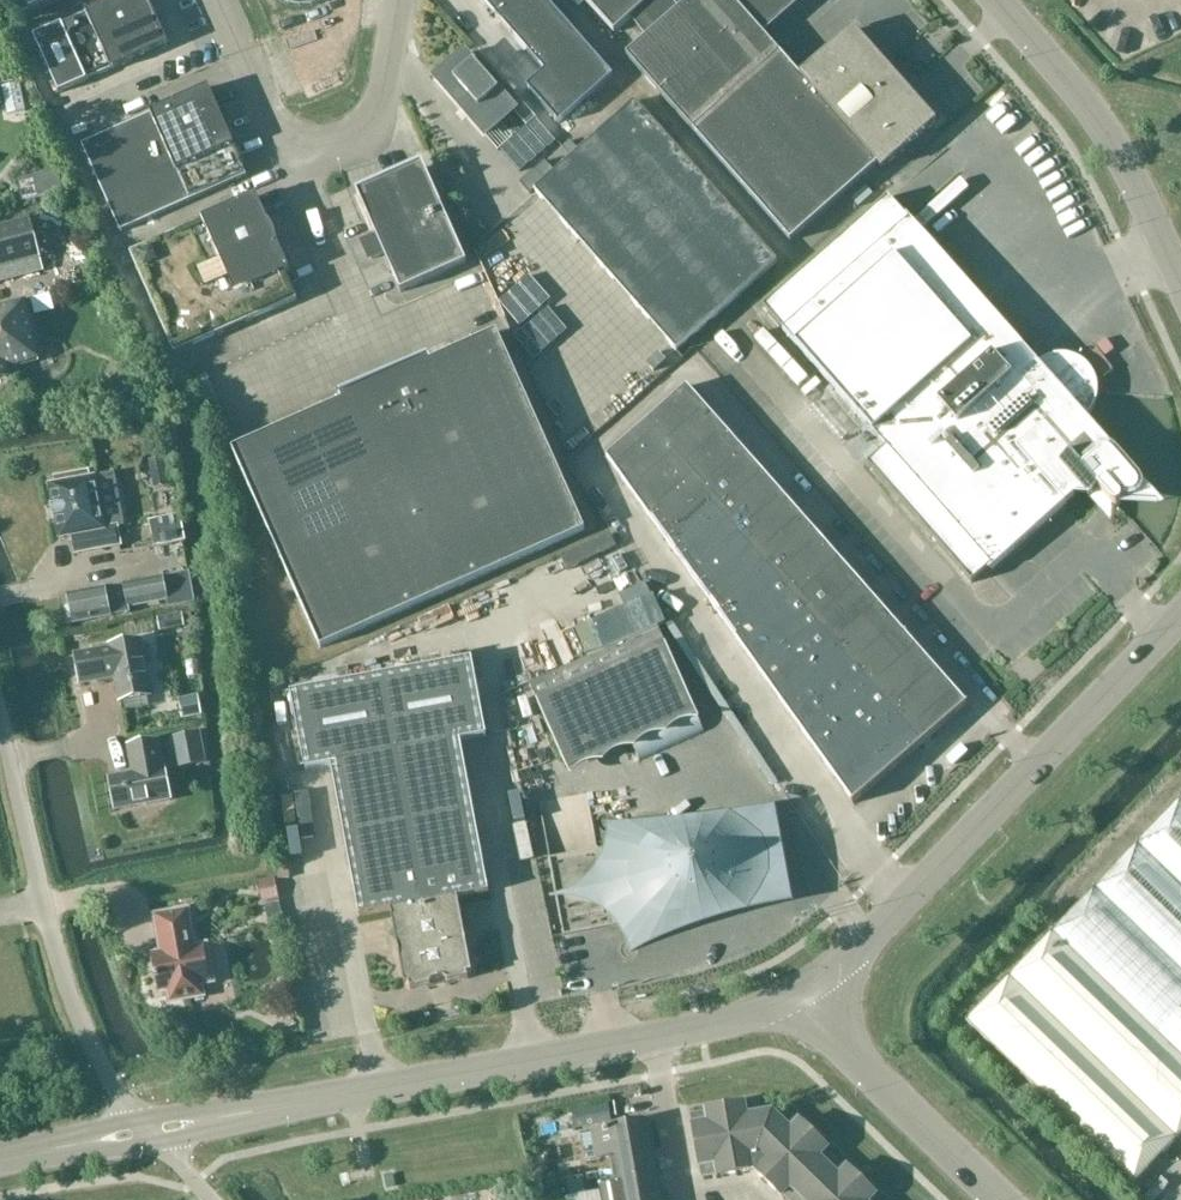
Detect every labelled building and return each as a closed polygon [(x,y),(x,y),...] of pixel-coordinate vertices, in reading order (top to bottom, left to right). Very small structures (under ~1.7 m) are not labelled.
[(22,18),(63,0),(14,0),(22,18)] [(148,0),(118,0),(33,38),(59,95),(168,46),(148,0)] [(545,73),(527,89),(559,126),(613,78),(569,28),(545,0),(481,0),(545,73)] [(614,34),(630,19),(652,0),(583,0),(614,34)] [(695,130),(780,55),(764,37),(804,0),(692,0),(680,10),(671,0),(652,0),(630,19),(648,38),(628,56),(695,130)] [(286,41),(293,59),(326,46),(319,28),(286,41)] [(780,55),(695,130),(693,132),(791,243),(877,165),(882,171),(935,124),(902,86),(898,89),(884,72),(887,69),(853,31),(800,78),(780,55)] [(515,112),(465,55),(436,81),(486,137),(515,112)] [(234,147),(208,89),(150,115),(151,116),(82,146),(120,233),(247,177),(234,148),(234,147)] [(778,263),(675,147),(636,103),(534,192),(676,353),(778,263)] [(515,112),(527,125),(535,118),(523,104),(515,112)] [(358,198),(373,231),(375,236),(364,241),(372,261),(384,256),(401,294),(467,265),(424,168),(358,198)] [(1042,194),(1059,184),(1052,172),(1035,181),(1042,194)] [(889,197),(762,310),(888,452),(869,469),(973,587),(1074,499),(1089,500),(1099,511),(1108,503),(1111,507),(1113,508),(1119,508),(1119,507),(1117,498),(1115,498),(1121,493),(1133,499),(1144,490),(1139,476),(1088,420),(1098,395),(1098,392),(1086,368),(1069,358),(1053,358),(1037,364),(889,197)] [(203,223),(130,257),(174,356),(298,301),(285,274),(290,272),(257,198),(202,223),(203,223)] [(508,213),(469,235),(484,262),(523,240),(508,213)] [(0,229),(0,283),(44,272),(32,221),(0,229)] [(31,313),(51,307),(45,290),(26,296),(31,313)] [(0,306),(0,382),(11,379),(9,371),(40,363),(40,361),(41,361),(37,346),(38,345),(26,300),(0,306)] [(341,402),(232,451),(321,650),(585,532),(497,333),(431,362),(429,356),(339,396),(341,402)] [(586,401),(611,378),(593,358),(567,381),(586,401)] [(673,452),(713,417),(687,388),(647,423),(673,452)] [(673,452),(698,481),(738,445),(713,417),(673,452)] [(629,490),(673,452),(647,423),(607,459),(629,490)] [(698,481),(724,510),(764,474),(738,445),(698,481)] [(698,481),(673,452),(629,490),(652,522),(698,481)] [(55,480),(56,485),(50,487),(59,539),(72,537),(75,555),(121,546),(117,527),(105,529),(95,478),(89,479),(88,473),(55,479),(55,480)] [(764,474),(724,510),(749,538),(789,503),(764,474)] [(724,510),(698,481),(652,522),(674,553),(724,510)] [(749,538),(775,567),(815,532),(789,503),(749,538)] [(749,538),(724,510),(674,553),(697,585),(749,538)] [(180,517),(150,522),(154,546),(185,540),(180,517)] [(611,528),(596,535),(602,549),(617,542),(611,528)] [(775,567),(800,596),(840,560),(815,532),(775,567)] [(775,567),(749,538),(697,585),(719,617),(775,567)] [(800,596),(826,625),(866,589),(840,560),(800,596)] [(595,569),(598,581),(626,574),(622,561),(595,569)] [(800,596),(775,567),(719,617),(741,648),(800,596)] [(191,572),(125,585),(69,595),(74,623),(130,614),(129,609),(167,602),(168,609),(196,604),(197,604),(191,576),(191,572)] [(826,625),(851,653),(891,618),(866,589),(826,625)] [(826,625),(800,596),(741,648),(764,680),(826,625)] [(588,658),(649,631),(665,624),(653,597),(637,604),(576,631),(588,658)] [(851,653),(877,682),(917,647),(891,618),(851,653)] [(851,653),(826,625),(764,680),(786,711),(851,653)] [(658,628),(530,685),(567,767),(630,739),(640,761),(704,733),(658,628)] [(109,649),(74,655),(80,685),(108,680),(107,676),(114,675),(119,703),(152,697),(141,640),(109,646),(109,649)] [(521,646),(532,680),(549,674),(539,640),(521,646)] [(917,647),(877,682),(902,711),(942,675),(917,647)] [(877,682),(851,653),(786,711),(809,743),(877,682)] [(472,660),(291,694),(305,771),(331,766),(360,918),(391,912),(405,987),(411,991),(431,987),(434,982),(443,980),(448,984),(469,980),(472,974),(458,899),(489,894),(461,742),(487,737),(472,660)] [(968,704),(942,675),(902,711),(928,740),(968,704)] [(902,711),(877,682),(809,743),(831,774),(902,711)] [(928,740),(902,711),(831,774),(852,804),(853,805),(928,740)] [(191,731),(178,734),(182,758),(196,755),(191,731)] [(137,773),(109,779),(115,811),(171,800),(165,768),(163,768),(158,741),(128,746),(132,767),(135,767),(137,773)] [(967,1022),(1135,1184),(1180,1137),(1180,800),(967,1022)] [(550,860),(564,937),(777,898),(763,821),(550,860)] [(284,923),(275,879),(258,882),(262,903),(265,903),(269,926),(284,923)] [(154,959),(152,960),(158,996),(169,994),(170,1003),(203,997),(202,988),(214,986),(207,946),(195,948),(188,910),(155,917),(162,954),(153,955),(154,959)] [(610,1104),(591,1107),(594,1125),(613,1121),(610,1104)] [(737,1174),(754,1171),(773,1112),(762,1113),(760,1104),(746,1106),(746,1105),(725,1108),(737,1174)] [(716,1177),(737,1174),(725,1108),(705,1112),(705,1114),(691,1116),(702,1178),(716,1176),(716,1177)] [(754,1171),(767,1183),(814,1135),(799,1121),(797,1122),(787,1112),(781,1119),(773,1112),(754,1171)] [(589,1116),(567,1119),(568,1130),(590,1127),(589,1116)] [(647,1122),(595,1131),(595,1134),(582,1136),(586,1162),(617,1156),(622,1183),(605,1186),(607,1199),(661,1199),(647,1122)] [(814,1135),(767,1183),(782,1198),(784,1196),(787,1199),(798,1199),(837,1160),(827,1151),(829,1149),(814,1135)] [(798,1199),(844,1199),(862,1182),(847,1167),(846,1169),(837,1160),(798,1199)] [(876,1198),(877,1196),(862,1182),(844,1199),(878,1199),(876,1198)]
